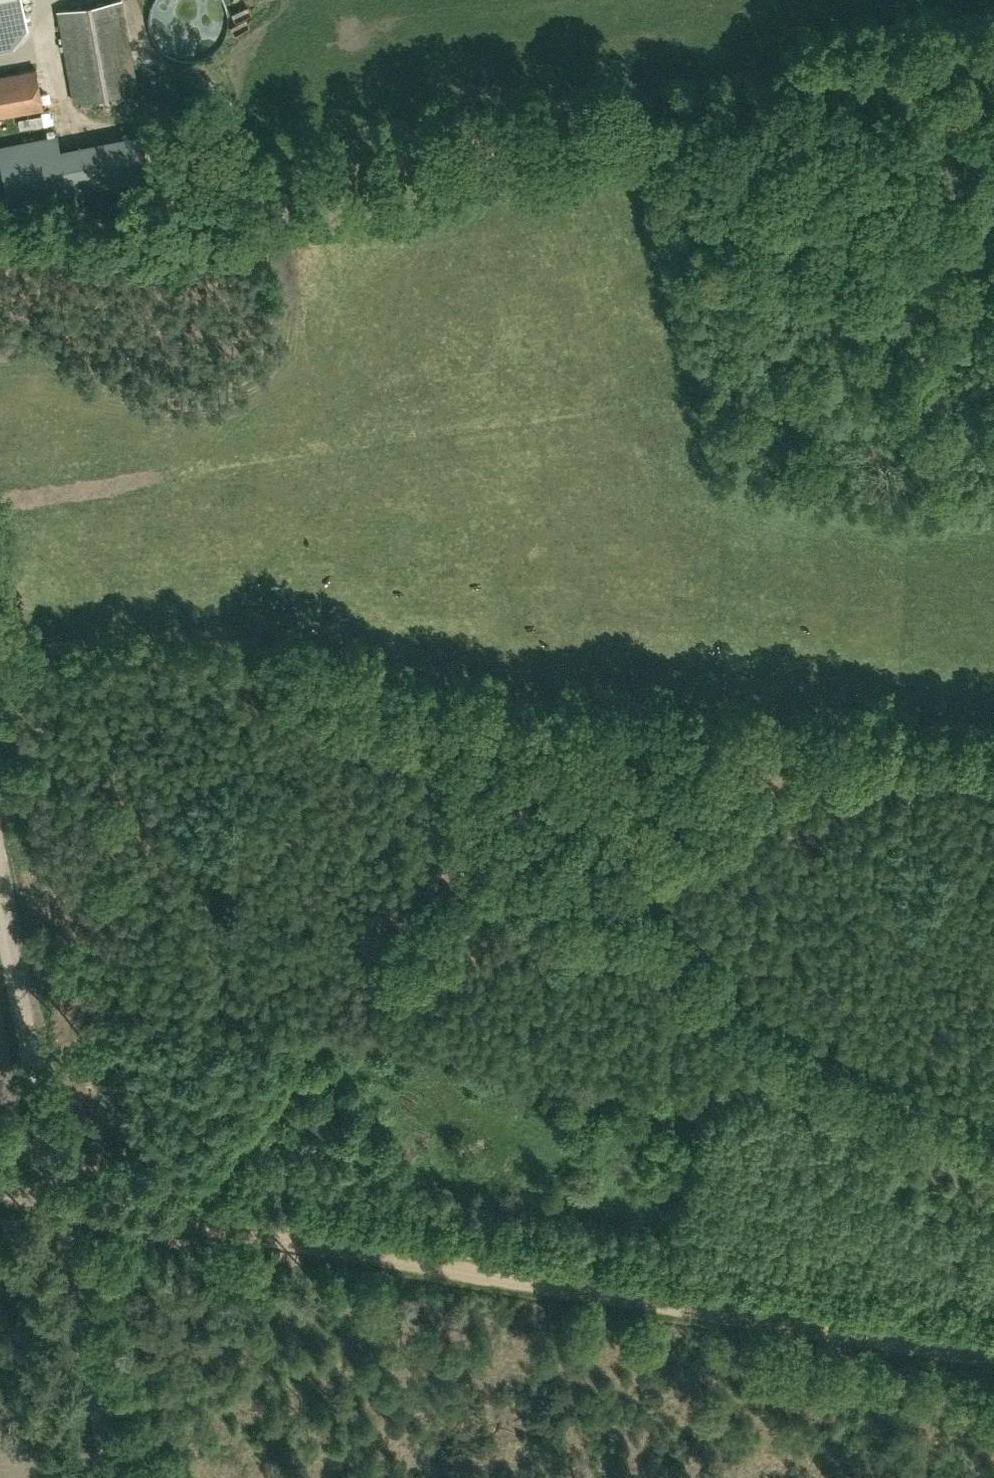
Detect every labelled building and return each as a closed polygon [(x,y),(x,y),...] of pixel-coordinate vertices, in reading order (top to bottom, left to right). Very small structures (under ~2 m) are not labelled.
[(13,48),(26,27),(22,0),(0,0),(0,50),(13,48)] [(137,89),(121,0),(106,0),(58,8),(74,100),(137,89)] [(43,106),(35,67),(0,74),(0,114),(43,106)] [(58,132),(0,144),(0,156),(9,202),(146,174),(138,134),(61,150),(58,132)]
